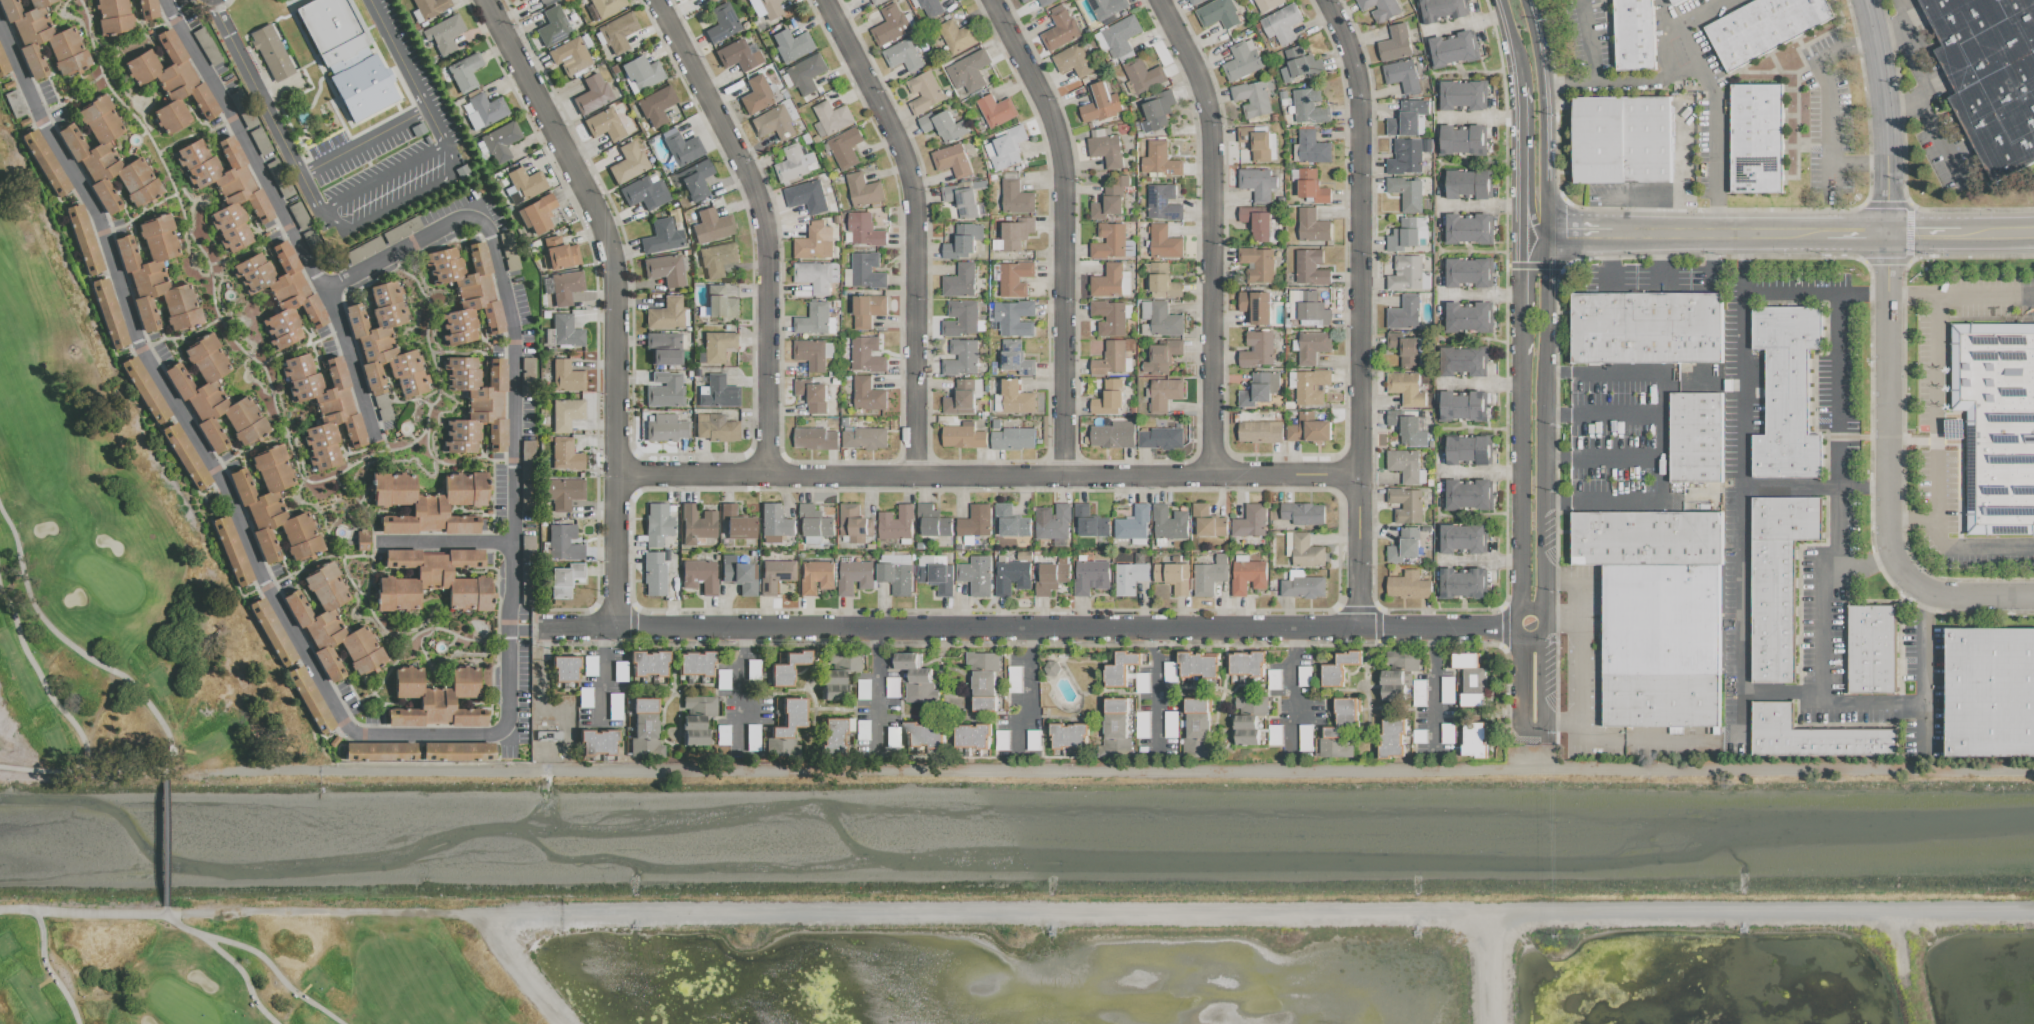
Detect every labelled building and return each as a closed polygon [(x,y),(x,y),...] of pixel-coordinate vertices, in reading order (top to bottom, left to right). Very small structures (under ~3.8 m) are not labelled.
[(34,82),(0,5),(0,0),(18,0),(24,13),(32,9),(28,0),(59,0),(44,7),(56,33),(73,26),(84,50),(87,49),(94,64),(81,69),(82,73),(74,76),(72,73),(61,78),(58,71),(57,71),(53,63),(56,62),(47,41),(37,46),(50,75),(34,82)] [(98,5),(97,0),(127,0),(130,14),(131,13),(134,30),(100,36),(97,20),(100,20),(99,9),(96,10),(95,5),(98,5)] [(142,21),(138,0),(156,0),(160,18),(142,21)] [(294,9),(312,0),(345,0),(369,44),(367,46),(372,55),(374,53),(383,70),(387,67),(395,81),(391,84),(400,101),(354,126),(328,78),(333,76),(328,67),(325,69),(294,9)] [(417,9),(412,0),(433,0),(450,0),(453,6),(417,24),(411,12),(417,9)] [(624,0),(588,0),(598,19),(626,5),(624,0)] [(766,21),(781,15),(776,2),(782,0),(757,0),(766,21)] [(927,19),(943,11),(938,0),(917,0),(927,19)] [(1129,7),(1126,0),(1089,0),(1098,21),(1129,7)] [(1225,30),(1241,22),(1230,0),(1213,0),(1194,9),(1203,27),(1220,19),(1225,30)] [(1260,13),(1285,2),(1284,0),(1254,0),(1260,13)] [(1362,12),(1369,9),(1376,24),(1401,12),(1395,0),(1356,0),(1362,12)] [(1420,22),(1468,16),(1466,0),(1417,0),(1420,22)] [(1616,70),(1654,69),(1652,0),(1614,0),(1616,70)] [(1703,23),(1723,70),(1834,20),(1825,0),(1755,0),(1703,23)] [(1940,46),(1934,49),(1954,93),(1949,96),(1989,182),(2033,161),(2033,0),(1919,0),(1940,46)] [(710,9),(717,24),(703,31),(710,44),(740,30),(727,1),(710,9)] [(910,31),(897,1),(880,8),(885,21),(870,28),(877,45),(910,31)] [(1258,20),(1267,38),(1275,34),(1280,46),(1296,39),(1289,26),(1302,19),(1294,2),(1258,20)] [(1049,10),(1055,27),(1040,33),(1047,50),(1080,36),(1066,3),(1049,10)] [(535,30),(543,48),(571,34),(557,4),(542,12),(547,24),(535,30)] [(598,26),(611,56),(628,49),(622,36),(638,29),(630,12),(598,26)] [(457,14),(466,31),(452,39),(458,50),(442,58),(432,39),(426,42),(421,32),(457,14)] [(1095,31),(1103,51),(1110,48),(1116,62),(1133,55),(1126,38),(1141,32),(1134,15),(1095,31)] [(936,26),(951,55),(980,41),(970,23),(957,29),(951,18),(936,26)] [(1376,42),(1381,61),(1411,55),(1404,22),(1388,26),(1391,39),(1376,42)] [(270,24),(296,73),(276,83),(258,49),(255,51),(250,42),(253,40),(250,34),(270,24)] [(169,27),(188,58),(186,59),(200,83),(202,82),(220,111),(203,122),(193,106),(195,105),(188,95),(180,100),(192,121),(167,136),(161,126),(159,127),(156,124),(159,122),(153,112),(169,102),(160,88),(158,89),(156,86),(159,84),(155,78),(138,88),(131,77),(130,78),(127,75),(129,74),(124,64),(150,49),(162,69),(172,64),(155,36),(169,27)] [(192,33),(203,27),(223,60),(212,67),(192,33)] [(770,35),(783,63),(816,49),(808,31),(790,39),(785,28),(770,35)] [(1478,58),(1473,29),(1456,32),(1457,37),(1443,39),(1443,36),(1426,39),(1431,67),(1478,58)] [(547,51),(553,66),(559,63),(565,76),(591,64),(578,36),(547,51)] [(763,62),(757,49),(748,52),(741,37),(714,51),(722,69),(736,62),(741,72),(763,62)] [(923,66),(909,37),(881,50),(890,68),(903,62),(909,73),(923,66)] [(1229,46),(1233,59),(1221,63),(1227,80),(1262,69),(1253,39),(1229,46)] [(1059,73),(1073,67),(1078,78),(1093,71),(1079,42),(1051,55),(1059,73)] [(12,71),(0,77),(0,43),(12,71)] [(1284,50),(1288,66),(1280,68),(1283,82),(1324,71),(1321,58),(1314,60),(1312,53),(1304,56),(1301,45),(1284,50)] [(955,90),(964,85),(968,93),(986,85),(978,68),(991,63),(984,48),(944,67),(955,90)] [(477,51),(484,65),(471,72),(478,87),(461,96),(446,67),(477,51)] [(817,90),(811,77),(827,70),(819,53),(787,67),(800,97),(817,90)] [(632,94),(664,79),(656,61),(646,65),(641,55),(619,65),(632,94)] [(1167,80),(1160,65),(1145,71),(1139,57),(1122,65),(1135,94),(1167,80)] [(1385,84),(1400,81),(1403,94),(1419,91),(1412,59),(1381,65),(1385,84)] [(907,99),(913,114),(944,100),(931,70),(905,81),(912,97),(907,99)] [(579,116),(611,101),(598,72),(582,79),(587,92),(571,99),(579,116)] [(745,81),(751,92),(738,98),(746,115),(775,101),(760,73),(745,81)] [(1086,85),(1091,103),(1078,106),(1082,122),(1097,118),(1098,119),(1122,112),(1117,93),(1108,95),(1104,80),(1086,85)] [(3,85),(13,81),(15,86),(5,90),(3,85)] [(1233,102),(1241,101),(1244,118),(1270,114),(1264,81),(1230,86),(1233,102)] [(1438,108),(1469,107),(1469,110),(1485,110),(1485,81),(1438,81),(1438,108)] [(1782,84),(1730,84),(1730,192),(1782,193),(1782,84)] [(676,103),(669,86),(637,100),(650,130),(666,122),(661,110),(676,103)] [(1329,104),(1321,105),(1320,88),(1293,89),(1294,122),(1330,121),(1329,104)] [(1168,126),(1165,114),(1171,112),(1169,105),(1175,103),(1171,89),(1142,98),(1148,119),(1140,121),(1144,133),(1168,126)] [(248,130),(230,96),(241,90),(259,124),(248,130)] [(500,96),(486,103),(481,92),(466,99),(473,112),(465,115),(473,131),(509,114),(500,96)] [(106,93),(114,107),(112,108),(126,131),(110,140),(124,166),(143,155),(156,178),(158,176),(167,192),(156,198),(157,201),(150,205),(148,202),(140,207),(139,205),(135,208),(131,202),(130,203),(126,196),(128,195),(117,175),(109,180),(125,207),(107,218),(57,131),(74,122),(90,149),(95,146),(76,113),(89,105),(88,103),(106,93)] [(1017,115),(1009,97),(995,103),(990,93),(976,100),(989,128),(1017,115)] [(1669,96),(1572,97),(1574,183),(1670,182),(1669,96)] [(833,111),(826,99),(811,107),(826,135),(854,121),(845,104),(833,111)] [(1386,119),(1386,135),(1419,135),(1419,114),(1428,114),(1428,100),(1399,100),(1399,118),(1386,119)] [(749,119),(758,138),(775,130),(780,141),(797,133),(788,113),(793,111),(788,101),(749,119)] [(591,139),(605,132),(610,142),(624,135),(610,107),(582,121),(591,139)] [(963,119),(954,123),(948,110),(932,117),(931,113),(917,118),(923,133),(936,127),(943,143),(968,132),(963,119)] [(18,122),(29,117),(32,122),(21,127),(18,122)] [(480,137),(495,166),(511,158),(505,146),(521,138),(512,120),(480,137)] [(422,122),(427,132),(416,138),(411,128),(422,122)] [(863,140),(856,125),(826,140),(841,171),(859,162),(851,146),(863,140)] [(1485,154),(1484,125),(1470,125),(1470,129),(1453,129),(1453,125),(1437,125),(1438,154),(1485,154)] [(1015,143),(1027,138),(1022,126),(983,141),(994,171),(1022,161),(1015,143)] [(1237,127),(1237,142),(1250,142),(1250,162),(1270,161),(1269,131),(1254,131),(1253,126),(1237,127)] [(249,133),(260,127),(272,151),(261,156),(249,133)] [(21,138),(36,128),(73,189),(57,198),(21,138)] [(676,167),(704,154),(695,136),(682,143),(674,128),(661,134),(676,167)] [(1315,128),(1299,128),(1299,162),(1331,162),(1330,142),(1315,142),(1315,128)] [(1119,135),(1107,135),(1107,130),(1095,130),(1095,137),(1087,138),(1088,157),(1105,156),(1105,169),(1121,168),(1119,135)] [(232,135),(247,163),(245,165),(258,189),(260,188),(275,216),(259,225),(246,200),(239,203),(248,220),(245,221),(256,240),(230,254),(227,248),(224,250),(220,241),(223,239),(218,229),(215,230),(211,223),(214,221),(210,215),(225,206),(212,181),(194,191),(191,184),(193,183),(184,166),(179,168),(175,160),(178,159),(174,152),(202,137),(212,157),(215,155),(223,171),(229,168),(216,143),(232,135)] [(1421,139),(1394,138),(1394,158),(1386,158),(1386,172),(1421,173),(1421,139)] [(618,146),(623,160),(607,166),(613,183),(647,170),(635,140),(618,146)] [(1182,173),(1182,160),(1167,160),(1166,140),(1146,140),(1147,156),(1141,157),(1141,174),(1182,173)] [(773,165),(780,182),(818,168),(811,151),(804,154),(799,141),(782,147),(786,160),(773,165)] [(930,153),(936,171),(951,166),(955,179),(971,174),(961,142),(930,153)] [(266,165),(277,159),(292,187),(281,193),(266,165)] [(708,195),(700,179),(713,173),(706,159),(676,173),(690,204),(708,195)] [(455,170),(466,164),(470,172),(459,177),(455,170)] [(539,171),(524,177),(520,167),(507,172),(518,201),(547,190),(539,171)] [(1330,203),(1330,188),(1316,187),(1317,168),(1298,168),(1297,197),(1314,197),(1314,203),(1330,203)] [(1270,169),(1237,169),(1238,189),(1253,188),(1253,203),(1270,203),(1270,189),(1276,189),(1276,176),(1270,176),(1270,169)] [(1490,198),(1491,170),(1443,169),(1442,197),(1490,198)] [(845,175),(854,207),(885,199),(880,181),(865,184),(862,171),(845,175)] [(619,192),(627,207),(640,200),(646,212),(670,199),(655,172),(619,192)] [(1129,175),(1105,175),(1104,202),(1089,202),(1089,219),(1106,219),(1107,214),(1121,214),(1122,186),(1128,187),(1129,175)] [(1019,178),(1001,178),(1002,212),(1034,211),(1034,192),(1019,192),(1019,178)] [(1421,179),(1386,178),(1386,192),(1402,193),(1401,212),(1421,213),(1421,179)] [(783,188),(788,207),(806,203),(809,215),(827,210),(820,179),(783,188)] [(1182,219),(1182,202),(1174,202),(1174,184),(1147,184),(1148,219),(1182,219)] [(481,185),(485,188),(482,194),(477,191),(481,185)] [(940,187),(943,202),(955,200),(957,219),(978,216),(973,187),(957,189),(956,185),(940,187)] [(524,228),(529,226),(533,235),(552,227),(546,211),(556,207),(550,194),(516,209),(524,228)] [(288,207),(299,201),(312,225),(301,231),(288,207)] [(65,209),(83,203),(105,270),(87,276),(65,209)] [(1270,207),(1238,206),(1238,221),(1251,222),(1251,241),(1278,241),(1278,223),(1270,223),(1270,207)] [(736,234),(731,214),(716,218),(713,207),(697,211),(700,223),(691,225),(696,244),(736,234)] [(1298,240),(1330,240),(1330,221),(1315,221),(1315,207),(1299,207),(1298,240)] [(886,244),(886,230),(871,230),(871,212),(848,212),(848,230),(852,230),(852,244),(886,244)] [(171,213),(176,229),(173,230),(181,255),(162,261),(171,288),(189,283),(197,308),(200,307),(205,323),(177,332),(177,330),(172,332),(170,326),(169,326),(167,320),(170,319),(162,294),(152,298),(162,328),(143,334),(133,300),(137,299),(129,273),(124,274),(114,239),(132,234),(142,264),(150,262),(138,225),(152,221),(151,219),(171,213)] [(1491,243),(1491,213),(1475,213),(1475,217),(1459,217),(1459,213),(1444,213),(1444,243),(1491,243)] [(417,216),(423,228),(389,246),(382,234),(417,216)] [(1404,251),(1404,246),(1419,246),(1419,226),(1425,226),(1425,217),(1400,216),(1400,228),(1393,228),(1393,235),(1386,235),(1386,250),(1404,251)] [(1035,217),(1016,217),(1016,222),(1003,222),(1003,251),(1020,251),(1020,239),(1027,240),(1027,232),(1034,232),(1035,217)] [(639,239),(641,253),(683,247),(681,230),(672,231),(670,218),(651,220),(653,237),(639,239)] [(832,226),(823,226),(823,220),(809,219),(808,238),(793,238),(793,256),(832,257),(832,226)] [(1097,241),(1090,241),(1090,257),(1125,257),(1125,223),(1097,223),(1097,241)] [(1151,223),(1150,256),(1182,257),(1182,237),(1167,237),(1167,223),(1151,223)] [(942,256),(974,256),(974,240),(982,240),(982,224),(955,224),(955,243),(942,243),(942,256)] [(303,234),(314,228),(324,248),(313,254),(303,234)] [(380,235),(386,247),(351,266),(345,254),(380,235)] [(579,264),(576,244),(561,247),(558,236),(542,238),(545,255),(541,256),(544,270),(579,264)] [(286,240),(301,268),(298,270),(311,295),(314,293),(329,321),(314,329),(301,305),(294,308),(308,334),(277,351),(274,345),(271,346),(268,342),(274,338),(272,334),(269,335),(266,331),(269,330),(266,325),(264,326),(261,321),(279,311),(266,286),(248,296),(245,291),(248,290),(246,285),(242,287),(240,282),(244,281),(241,275),(235,278),(233,274),(236,273),(232,267),(261,251),(266,262),(268,261),(277,277),(284,273),(275,257),(276,256),(272,248),(286,240)] [(425,254),(458,247),(465,275),(474,272),(467,245),(484,241),(491,273),(489,274),(495,300),(498,300),(505,332),(488,336),(482,308),(474,310),(478,328),(473,329),(477,342),(449,348),(443,325),(446,324),(445,319),(442,319),(440,315),(461,310),(454,282),(433,287),(432,281),(435,280),(434,276),(431,276),(430,271),(432,270),(431,266),(426,267),(424,262),(427,261),(425,254)] [(699,248),(704,281),(723,278),(721,264),(738,262),(736,243),(699,248)] [(1273,248),(1238,248),(1237,264),(1246,264),(1246,281),(1272,282),(1273,248)] [(1330,267),(1322,267),(1322,250),(1296,249),(1295,283),(1329,284),(1330,267)] [(852,252),(851,286),(886,287),(886,270),(879,270),(879,253),(852,252)] [(642,259),(644,278),(664,276),(665,288),(684,286),(681,255),(642,259)] [(1422,256),(1395,255),(1394,275),(1387,275),(1387,289),(1422,289),(1422,256)] [(1476,281),(1476,287),(1490,287),(1489,258),(1443,259),(1444,287),(1460,287),(1460,282),(1476,281)] [(973,296),(974,262),(957,261),(957,276),(942,276),(942,295),(973,296)] [(838,262),(793,262),(793,282),(812,282),(812,295),(829,295),(829,281),(838,281),(838,262)] [(1034,262),(999,263),(1000,297),(1027,296),(1026,278),(1035,278),(1034,262)] [(1090,276),(1089,295),(1129,296),(1130,271),(1122,271),(1122,262),(1105,262),(1105,276),(1090,276)] [(1168,262),(1150,262),(1150,297),(1182,297),(1182,281),(1169,281),(1168,262)] [(550,274),(552,294),(545,294),(546,308),(571,306),(570,292),(583,291),(582,272),(550,274)] [(91,282),(108,277),(130,344),(113,350),(91,282)] [(345,307),(362,302),(370,330),(377,328),(371,311),(376,309),(369,288),(395,281),(396,286),(402,285),(405,294),(400,296),(408,322),(390,327),(398,354),(416,349),(418,356),(420,355),(423,364),(420,365),(428,391),(402,399),(396,379),(393,380),(387,362),(382,364),(390,390),(371,396),(370,391),(369,391),(361,366),(366,364),(358,337),(353,339),(345,313),(346,313),(345,307)] [(738,298),(723,298),(723,285),(707,285),(707,317),(738,318),(738,298)] [(1317,290),(1290,290),(1290,318),(1301,318),(1301,324),(1330,324),(1330,309),(1324,309),(1324,301),(1317,301),(1317,290)] [(1270,292),(1238,292),(1238,311),(1250,311),(1250,324),(1271,324),(1270,292)] [(1721,293),(1571,292),(1571,362),(1721,363),(1721,293)] [(1401,308),(1386,308),(1386,327),(1418,328),(1419,293),(1402,293),(1401,308)] [(853,296),(854,329),(871,329),(870,315),(886,315),(886,295),(853,296)] [(682,296),(664,296),(664,309),(645,309),(645,328),(682,329),(682,296)] [(977,301),(948,300),(947,319),(942,319),(942,334),(976,335),(977,301)] [(828,301),(808,301),(808,317),(794,317),(794,333),(828,332),(828,301)] [(1033,321),(1020,321),(1020,316),(1034,316),(1034,301),(993,302),(993,321),(999,321),(1000,336),(1033,336),(1033,321)] [(1098,336),(1125,335),(1124,301),(1090,301),(1090,317),(1097,317),(1098,336)] [(1167,301),(1142,301),(1142,317),(1150,317),(1151,335),(1183,334),(1182,314),(1167,315),(1167,301)] [(1444,302),(1443,331),(1491,332),(1492,303),(1444,302)] [(1752,477),(1821,477),(1821,435),(1808,435),(1808,349),(1821,349),(1821,306),(1751,306),(1751,350),(1765,350),(1765,435),(1752,434),(1752,477)] [(571,314),(552,314),(552,346),(584,346),(583,330),(572,330),(571,314)] [(1950,323),(1950,410),(1967,410),(1967,534),(2033,534),(2033,323),(1950,323)] [(1272,331),(1245,331),(1245,349),(1238,349),(1238,365),(1272,365),(1272,331)] [(212,332),(221,346),(219,347),(233,369),(216,380),(231,405),(248,394),(262,417),(263,416),(272,430),(247,445),(247,444),(242,447),(238,441),(237,442),(234,437),(235,436),(234,434),(235,433),(223,413),(214,419),(231,446),(215,455),(197,425),(201,423),(186,399),(182,402),(163,372),(179,362),(196,389),(203,385),(186,359),(188,358),(184,352),(196,344),(195,342),(212,332)] [(1419,338),(1401,337),(1401,333),(1386,332),(1386,347),(1400,348),(1399,367),(1418,368),(1419,338)] [(680,333),(647,334),(648,365),(680,365),(680,333)] [(738,334),(704,333),(703,363),(723,364),(723,348),(738,349),(738,334)] [(886,371),(886,357),(871,356),(871,350),(878,350),(879,337),(852,336),(851,370),(886,371)] [(976,339),(949,339),(950,357),(942,358),(942,374),(977,374),(976,339)] [(1034,359),(1021,359),(1021,339),(1001,339),(1002,370),(1019,370),(1019,375),(1035,375),(1034,359)] [(1091,373),(1126,372),(1125,339),(1105,340),(1105,359),(1090,359),(1091,373)] [(826,341),(793,340),(793,359),(808,360),(808,372),(825,372),(825,356),(832,356),(833,347),(826,347),(826,341)] [(1182,341),(1150,341),(1150,361),(1142,361),(1142,374),(1169,374),(1169,354),(1182,354),(1182,341)] [(1454,371),(1470,371),(1470,376),(1486,376),(1486,347),(1440,347),(1440,376),(1454,376),(1454,371)] [(341,355),(350,386),(347,387),(355,413),(358,412),(368,445),(351,450),(343,422),(334,425),(340,442),(336,443),(343,464),(317,472),(315,465),(310,466),(308,457),(312,456),(304,430),(322,424),(314,398),(297,403),(295,396),(291,397),(288,388),(291,387),(288,376),(284,377),(281,369),(285,368),(283,361),(308,353),(314,373),(319,372),(324,390),(333,387),(325,360),(341,355)] [(120,365),(135,356),(171,414),(157,423),(120,365)] [(445,453),(476,454),(476,441),(479,441),(479,424),(488,424),(487,453),(503,453),(504,359),(488,359),(487,387),(477,387),(478,358),(444,357),(444,370),(446,370),(446,390),(468,391),(468,420),(446,420),(446,442),(445,442),(445,453)] [(583,391),(584,372),(569,371),(569,359),(552,359),(552,391),(583,391)] [(1330,370),(1295,371),(1296,405),(1323,404),(1323,386),(1330,386),(1330,370)] [(1270,401),(1270,393),(1278,393),(1278,372),(1251,372),(1250,390),(1238,390),(1237,406),(1255,407),(1255,401),(1270,401)] [(1417,372),(1386,373),(1386,393),(1401,392),(1402,407),(1425,407),(1424,391),(1418,391),(1417,372)] [(645,385),(645,407),(682,407),(682,373),(651,373),(651,385),(645,385)] [(723,373),(707,374),(707,387),(700,387),(700,407),(739,406),(739,386),(723,387),(723,373)] [(886,408),(885,389),(871,390),(870,375),(853,375),(855,409),(886,408)] [(826,413),(826,384),(809,383),(809,379),(794,378),(793,394),(809,395),(808,412),(826,413)] [(974,379),(956,378),(955,397),(941,397),(941,413),(974,413),(974,379)] [(1122,379),(1104,378),(1103,398),(1091,398),(1090,408),(1122,409),(1122,379)] [(1035,393),(1019,392),(1019,379),(1002,379),(1002,395),(994,394),(994,411),(1034,412),(1035,393)] [(1167,398),(1182,399),(1183,380),(1151,379),(1149,413),(1167,414),(1167,398)] [(1438,420),(1486,420),(1486,391),(1439,391),(1438,420)] [(1670,392),(1669,481),(1721,482),(1722,393),(1670,392)] [(387,393),(396,419),(382,424),(373,397),(387,393)] [(552,433),(569,433),(569,420),(583,420),(584,400),(553,400),(552,433)] [(1386,425),(1400,426),(1399,445),(1427,446),(1427,431),(1419,431),(1420,414),(1402,414),(1402,410),(1387,410),(1386,425)] [(1314,411),(1298,411),(1298,424),(1286,425),(1286,441),(1331,440),(1331,420),(1314,421),(1314,411)] [(645,440),(688,440),(689,422),(675,421),(675,414),(654,414),(654,421),(646,421),(645,440)] [(723,414),(695,415),(695,441),(738,440),(738,421),(723,422),(723,414)] [(986,447),(986,431),(974,431),(973,420),(961,421),(961,426),(941,426),(942,448),(986,447)] [(161,431),(177,421),(213,481),(198,490),(161,431)] [(1090,446),(1133,447),(1134,421),(1111,421),(1111,426),(1091,425),(1090,446)] [(1281,443),(1282,421),(1238,421),(1238,442),(1281,443)] [(887,428),(842,427),(842,448),(886,449),(887,428)] [(794,428),(794,448),(837,449),(837,428),(794,428)] [(1138,448),(1182,448),(1182,428),(1138,428),(1138,448)] [(1034,429),(990,429),(990,449),(1034,449),(1034,429)] [(1444,464),(1491,464),(1490,435),(1444,436),(1444,464)] [(572,438),(552,438),(552,469),(583,470),(583,453),(571,453),(572,438)] [(322,552),(309,511),(286,518),(278,490),(295,485),(282,444),(252,454),(264,493),(254,496),(246,468),(232,472),(261,566),(281,560),(271,528),(280,526),(291,561),(322,552)] [(1418,484),(1419,451),(1386,450),(1386,470),(1402,470),(1401,484),(1418,484)] [(380,533),(478,533),(478,516),(447,516),(447,506),(486,506),(486,474),(443,474),(443,494),(415,494),(415,473),(372,473),(372,506),(411,505),(411,516),(380,516),(380,533)] [(1444,509),(1491,509),(1491,479),(1475,479),(1475,480),(1444,480),(1444,509)] [(569,511),(569,500),(584,500),(583,480),(545,480),(545,500),(552,500),(553,512),(569,511)] [(1393,522),(1421,523),(1421,489),(1387,489),(1386,505),(1394,505),(1393,522)] [(1752,682),(1795,682),(1795,539),(1822,539),(1821,497),(1751,497),(1752,682)] [(933,502),(920,503),(920,536),(951,535),(951,517),(940,517),(939,509),(933,509),(933,502)] [(1197,536),(1227,535),(1226,517),(1208,518),(1208,502),(1192,503),(1192,520),(1197,520),(1197,536)] [(645,548),(662,548),(662,536),(673,536),(673,518),(667,517),(667,504),(646,503),(645,548)] [(716,538),(715,511),(697,512),(697,503),(681,504),(682,546),(695,546),(695,538),(716,538)] [(726,519),(726,539),(755,539),(755,517),(735,518),(735,503),(720,504),(720,519),(726,519)] [(794,518),(781,518),(781,504),(761,503),(761,543),(779,543),(779,535),(794,536),(794,518)] [(803,503),(802,543),(821,544),(821,535),(833,536),(834,517),(822,517),(822,510),(815,509),(815,503),(803,503)] [(859,503),(839,503),(840,535),(849,535),(849,543),(866,542),(865,536),(874,536),(874,517),(860,518),(859,503)] [(990,503),(970,503),(970,518),(956,518),(956,535),(989,535),(990,503)] [(1000,536),(1030,535),(1030,517),(1012,517),(1012,503),(995,503),(995,516),(1000,516),(1000,536)] [(1070,538),(1069,503),(1053,503),(1053,506),(1034,507),(1035,538),(1070,538)] [(1078,535),(1109,535),(1109,517),(1089,517),(1089,503),(1074,503),(1074,511),(1077,511),(1077,517),(1079,517),(1078,535)] [(1147,538),(1148,503),(1134,503),(1133,518),(1114,518),(1113,537),(1147,538)] [(1187,538),(1188,511),(1174,511),(1173,518),(1167,518),(1168,503),(1154,503),(1153,538),(1187,538)] [(1231,536),(1265,535),(1264,503),(1245,503),(1245,518),(1230,518),(1231,536)] [(1324,504),(1280,503),(1280,519),(1292,519),(1292,524),(1324,525),(1324,504)] [(878,539),(912,538),(912,504),(896,504),(896,511),(878,512),(878,539)] [(1719,512),(1571,512),(1571,564),(1602,564),(1602,726),(1719,726),(1719,512)] [(211,521),(235,587),(253,581),(228,514),(211,521)] [(1484,525),(1439,524),(1438,553),(1455,554),(1455,550),(1470,550),(1470,553),(1483,553),(1484,525)] [(583,559),(583,542),(575,542),(575,525),(549,525),(549,559),(583,559)] [(1386,562),(1401,562),(1401,556),(1419,556),(1419,527),(1400,527),(1400,545),(1386,545),(1386,562)] [(357,550),(368,550),(368,530),(356,531),(357,550)] [(1325,546),(1309,546),(1309,532),(1292,532),(1292,566),(1325,566),(1325,546)] [(374,610),(419,610),(418,589),(448,589),(448,610),(490,609),(490,578),(451,578),(451,568),(483,568),(483,550),(446,550),(446,554),(420,555),(420,550),(384,550),(384,568),(416,568),(416,578),(376,578),(376,592),(374,592),(374,610)] [(664,596),(664,552),(644,552),(644,596),(664,596)] [(1135,595),(1135,580),(1148,580),(1148,563),(1144,563),(1144,553),(1134,554),(1134,563),(1116,564),(1116,596),(1135,595)] [(1227,553),(1215,553),(1215,564),(1193,564),(1193,596),(1213,596),(1213,580),(1227,580),(1227,553)] [(756,564),(735,564),(735,555),(721,555),(721,583),(740,583),(739,596),(755,597),(756,564)] [(956,563),(956,580),(970,581),(970,596),(990,597),(990,556),(970,555),(970,564),(956,563)] [(1232,595),(1248,596),(1248,588),(1265,588),(1266,561),(1248,560),(1248,555),(1233,555),(1232,595)] [(952,596),(952,563),(931,563),(931,556),(918,556),(918,582),(937,582),(938,596),(952,596)] [(1035,578),(1035,596),(1050,596),(1050,589),(1058,589),(1058,582),(1069,582),(1069,557),(1058,557),(1058,563),(1040,563),(1040,578),(1035,578)] [(994,562),(995,596),(1013,595),(1012,589),(1030,588),(1029,560),(994,562)] [(1109,561),(1075,560),(1074,596),(1089,596),(1089,588),(1109,588),(1109,561)] [(716,596),(716,561),(682,561),(681,588),(699,588),(699,596),(716,596)] [(795,562),(761,561),(760,596),(774,597),(775,581),(794,581),(795,562)] [(833,589),(834,561),(799,561),(799,596),(815,596),(815,589),(833,589)] [(872,561),(839,562),(839,596),(855,596),(855,589),(873,588),(872,561)] [(385,662),(367,624),(345,634),(333,608),(350,600),(332,562),(303,575),(321,613),(311,617),(298,589),(285,595),(327,684),(344,676),(331,646),(340,642),(356,676),(385,662)] [(583,563),(567,563),(567,568),(550,568),(551,599),(571,598),(570,579),(584,578),(583,563)] [(911,596),(912,563),(878,563),(877,582),(891,582),(891,596),(911,596)] [(1188,563),(1154,563),(1154,582),(1173,583),(1173,595),(1188,595),(1188,563)] [(1438,597),(1486,597),(1486,567),(1470,567),(1470,571),(1455,571),(1455,568),(1438,568),(1438,597)] [(1431,580),(1419,579),(1419,569),(1404,569),(1403,576),(1387,576),(1386,596),(1430,597),(1431,580)] [(1325,577),(1303,576),(1303,570),(1289,570),(1289,579),(1280,579),(1280,596),(1324,597),(1325,577)] [(248,604),(280,668),(296,660),(264,596),(248,604)] [(1894,692),(1895,605),(1848,604),(1847,692),(1894,692)] [(1946,627),(1945,755),(2033,756),(2033,628),(1946,627)] [(666,675),(666,652),(631,651),(631,675),(666,675)] [(1126,686),(1126,664),(1141,664),(1140,651),(1116,652),(1116,665),(1104,665),(1104,687),(1126,686)] [(1229,652),(1230,674),(1264,673),(1264,651),(1229,652)] [(1343,687),(1343,664),(1361,664),(1361,651),(1335,651),(1335,664),(1321,664),(1321,687),(1343,687)] [(678,676),(713,675),(712,652),(678,652),(678,676)] [(810,665),(810,652),(784,652),(784,665),(770,665),(770,687),(792,687),(792,665),(810,665)] [(823,700),(845,701),(845,671),(860,671),(860,652),(829,652),(829,670),(823,670),(823,700)] [(938,702),(938,689),(931,689),(932,668),(919,668),(919,652),(895,652),(895,669),(909,669),(909,682),(904,682),(904,701),(938,702)] [(972,711),(997,710),(996,652),(965,652),(965,663),(972,663),(972,711)] [(1217,678),(1217,653),(1180,652),(1179,678),(1217,678)] [(1440,704),(1484,705),(1485,668),(1477,667),(1477,654),(1453,653),(1453,669),(1458,669),(1458,677),(1464,677),(1464,691),(1453,691),(1454,677),(1441,676),(1440,704)] [(577,682),(578,656),(553,656),(552,682),(577,682)] [(1044,674),(1058,674),(1058,661),(1044,660),(1044,674)] [(335,727),(301,665),(285,673),(319,735),(335,727)] [(1019,666),(1008,667),(1009,692),(1020,691),(1019,666)] [(1310,666),(1297,666),(1298,686),(1310,685),(1310,666)] [(387,725),(486,725),(486,709),(454,709),(454,697),(478,697),(478,667),(451,667),(451,688),(422,688),(422,667),(394,667),(394,698),(419,698),(419,709),(387,709),(387,725)] [(1267,688),(1278,688),(1278,669),(1267,669),(1267,688)] [(886,697),(898,697),(898,677),(885,677),(886,697)] [(1234,745),(1258,744),(1257,715),(1267,715),(1267,696),(1234,696),(1235,709),(1234,709),(1234,745)] [(715,697),(684,697),(684,715),(682,715),(682,746),(706,746),(706,717),(715,717),(715,697)] [(1209,697),(1180,697),(1180,716),(1186,716),(1186,738),(1181,738),(1181,757),(1209,757),(1209,697)] [(782,699),(782,727),(771,728),(771,737),(792,737),(792,728),(806,727),(805,698),(782,699)] [(1103,738),(1127,738),(1128,699),(1104,698),(1103,738)] [(1352,758),(1352,745),(1346,745),(1346,726),(1357,726),(1358,698),(1335,698),(1335,727),(1323,727),(1322,738),(1315,738),(1315,757),(1352,758)] [(656,699),(633,699),(633,738),(627,738),(627,757),(663,757),(663,746),(656,746),(656,699)] [(1792,728),(1792,701),(1752,701),(1751,754),(1896,755),(1897,729),(1792,728)] [(1148,737),(1148,711),(1136,712),(1136,737),(1148,737)] [(824,752),(845,752),(844,718),(823,719),(824,752)] [(1404,756),(1403,718),(1378,719),(1379,757),(1404,756)] [(1441,723),(1440,742),(1456,742),(1456,756),(1485,756),(1486,723),(1464,722),(1463,736),(1453,736),(1453,723),(1441,723)] [(904,723),(903,733),(905,733),(905,747),(943,748),(943,724),(904,723)] [(1087,745),(1087,723),(1051,723),(1051,745),(1087,745)] [(989,725),(955,724),(955,747),(989,747),(989,725)] [(616,731),(580,730),(580,759),(592,759),(592,754),(616,754),(616,731)] [(758,751),(759,731),(747,730),(746,751),(758,751)] [(1026,730),(1027,750),(1039,749),(1038,730),(1026,730)] [(797,756),(796,738),(769,739),(769,747),(775,747),(775,757),(797,756)]
